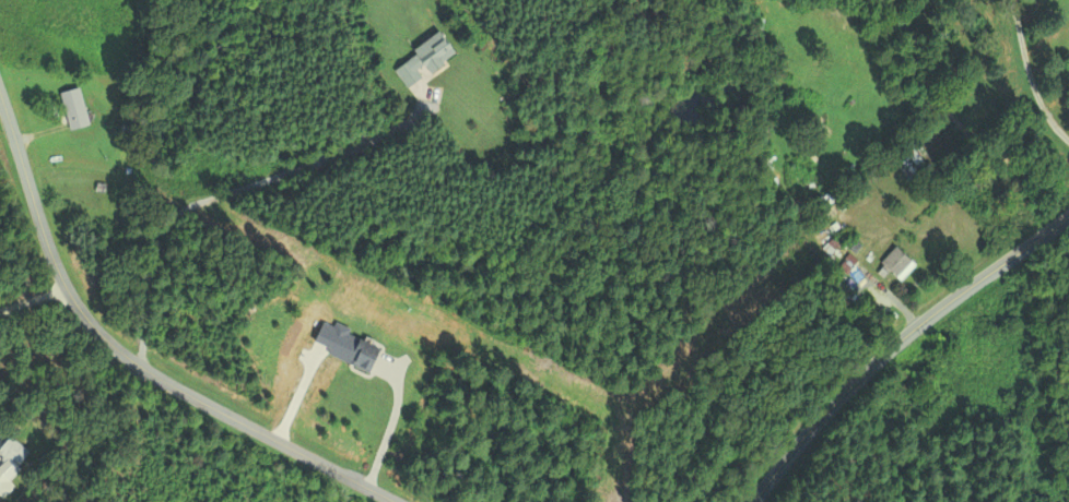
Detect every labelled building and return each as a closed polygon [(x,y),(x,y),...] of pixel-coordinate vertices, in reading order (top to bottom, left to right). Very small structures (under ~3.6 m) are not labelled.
[(411,50),(415,56),(394,70),(406,87),(425,75),(425,74),(454,55),(438,32),(411,50)] [(61,92),(70,130),(90,125),(81,88),(61,92)] [(909,154),(925,176),(930,172),(914,150),(909,154)] [(878,263),(894,279),(910,263),(894,247),(878,263)] [(368,372),(379,348),(358,339),(347,362),(368,372)] [(1,451),(21,467),(34,451),(14,435),(1,451)] [(0,467),(0,496),(14,481),(0,467)]
